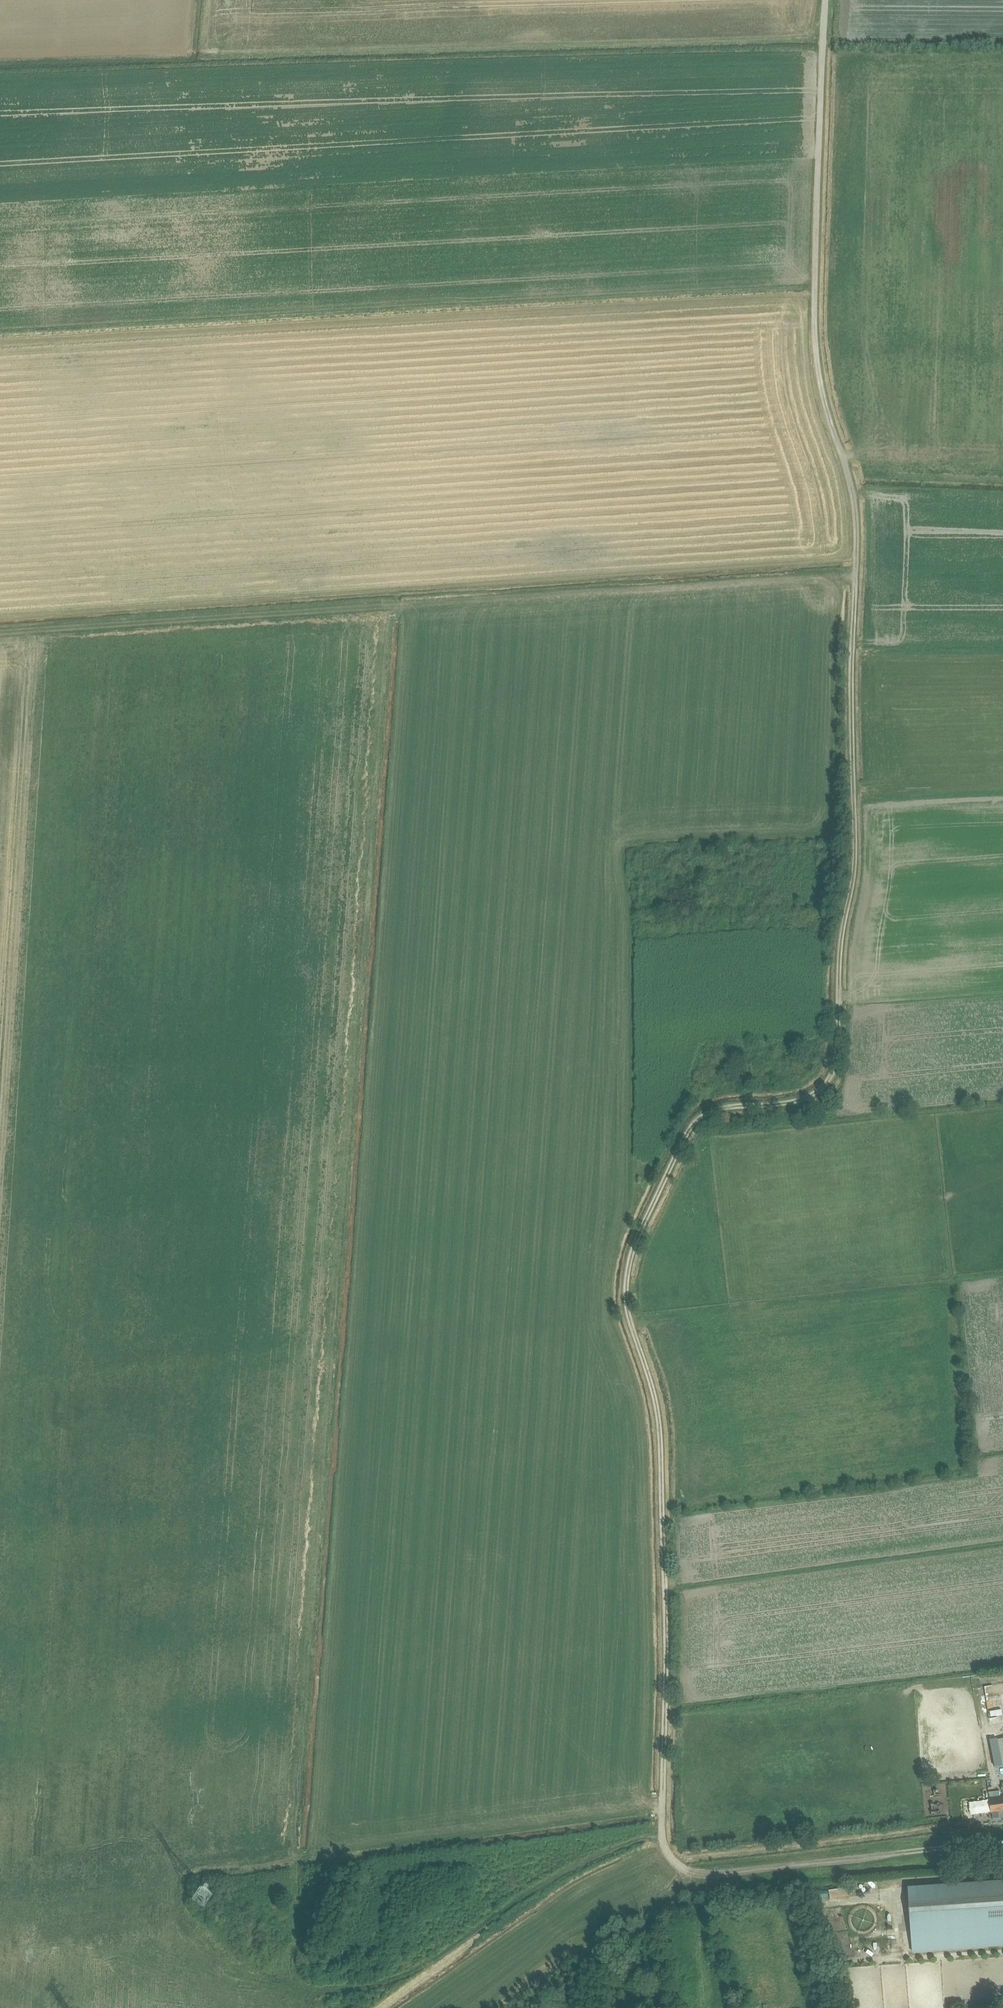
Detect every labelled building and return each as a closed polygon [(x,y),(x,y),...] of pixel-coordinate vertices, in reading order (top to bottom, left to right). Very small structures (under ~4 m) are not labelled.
[(1002,1810),(1002,1795),(1000,1795),(999,1790),(988,1791),(991,1812),(1002,1810)] [(969,1814),(989,1811),(988,1798),(968,1800),(969,1814)] [(202,1906),(214,1891),(202,1881),(190,1896),(202,1906)] [(1002,1945),(1002,1881),(908,1888),(912,1952),(1002,1945)]
